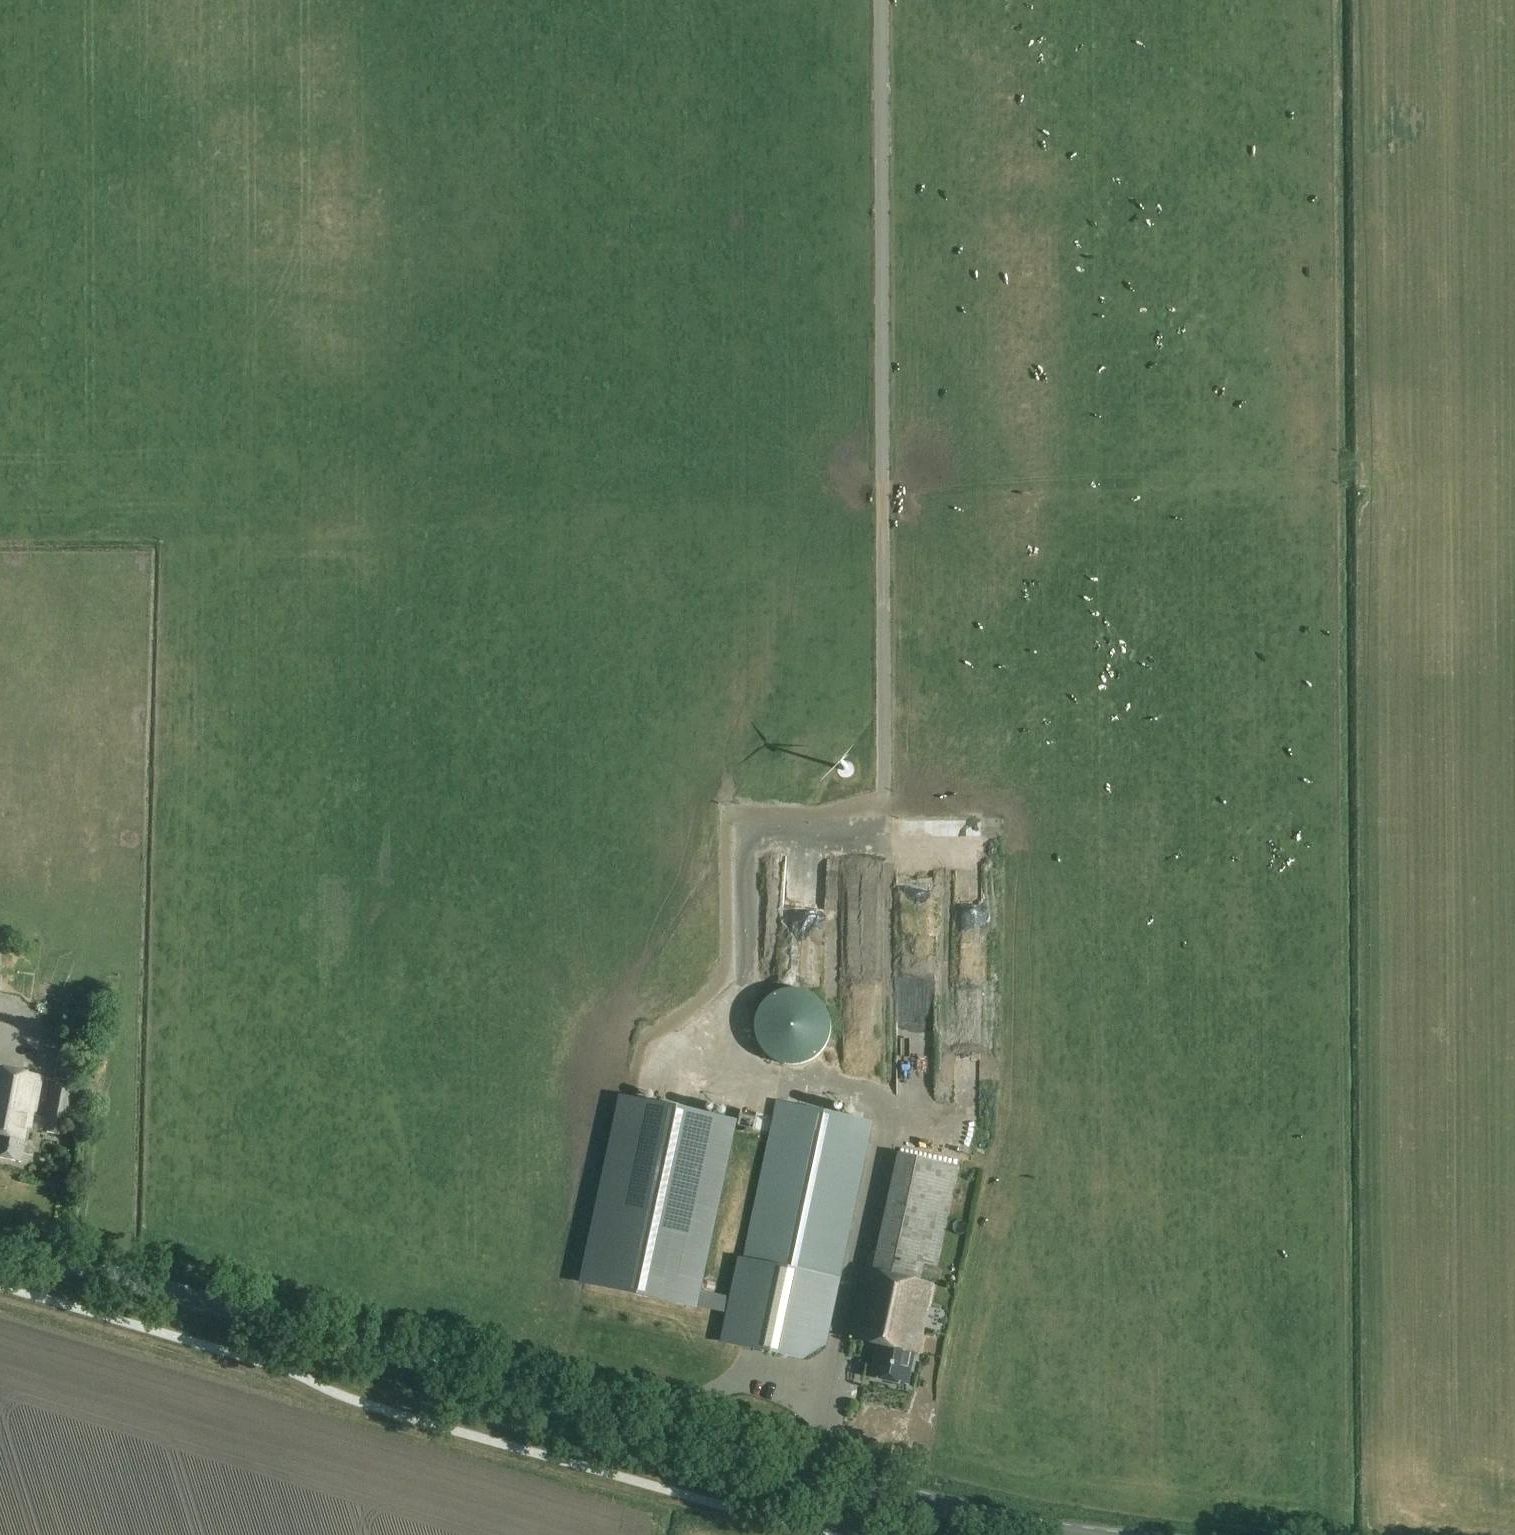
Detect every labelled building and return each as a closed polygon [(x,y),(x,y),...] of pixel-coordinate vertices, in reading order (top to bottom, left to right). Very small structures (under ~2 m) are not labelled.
[(914,1085),(942,1085),(945,909),(917,908),(914,1067),(914,1085)] [(790,988),(774,994),(762,1005),(755,1020),(755,1036),(762,1052),(775,1063),(790,1068),(807,1066),(821,1058),(831,1044),(834,1028),(831,1012),(821,998),(807,990),(790,988)] [(88,1016),(90,1006),(78,1004),(76,1014),(88,1016)] [(76,1084),(82,1056),(59,1052),(54,1080),(76,1084)] [(41,1077),(0,1069),(0,1159),(18,1163),(25,1128),(30,1129),(41,1077)] [(59,1136),(69,1089),(54,1086),(44,1133),(59,1136)] [(703,1292),(739,1121),(621,1096),(582,1284),(731,1316),(725,1344),(744,1348),(745,1343),(757,1345),(756,1351),(823,1365),(875,1122),(777,1101),(735,1299),(703,1292)] [(941,1268),(961,1167),(899,1154),(879,1256),(869,1254),(866,1269),(923,1280),(926,1265),(941,1268)] [(919,1354),(934,1284),(864,1269),(850,1339),(879,1346),(872,1378),(894,1383),(893,1387),(901,1388),(902,1384),(907,1385),(914,1353),(919,1354)]
